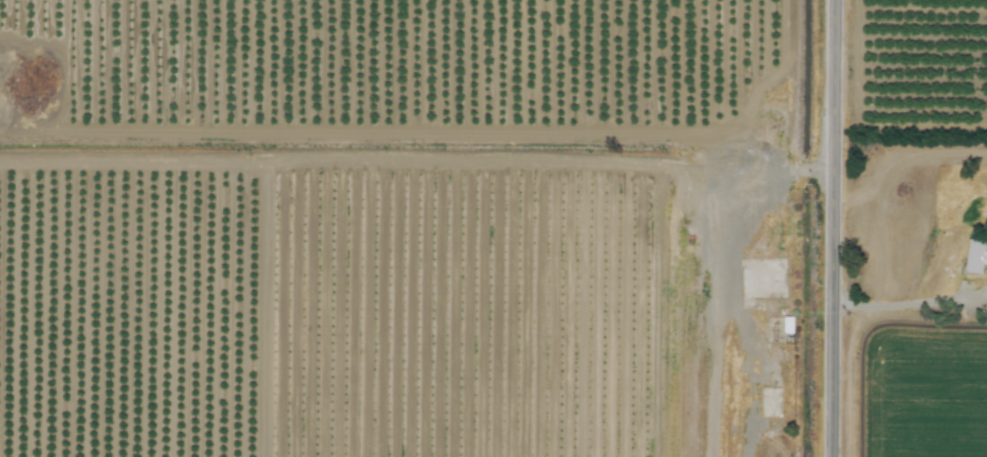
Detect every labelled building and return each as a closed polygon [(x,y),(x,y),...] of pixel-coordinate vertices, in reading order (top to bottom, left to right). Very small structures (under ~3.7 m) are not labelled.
[(986,241),(969,239),(965,271),(981,273),(986,241)]
